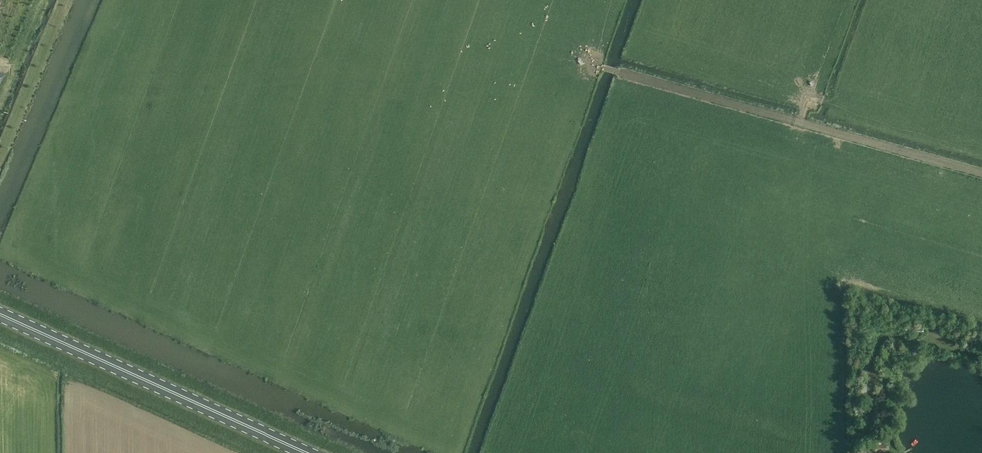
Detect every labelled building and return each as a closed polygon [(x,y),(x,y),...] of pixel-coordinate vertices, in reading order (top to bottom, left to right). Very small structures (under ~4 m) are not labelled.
[(903,322),(903,330),(923,331),(923,323),(903,322)]
